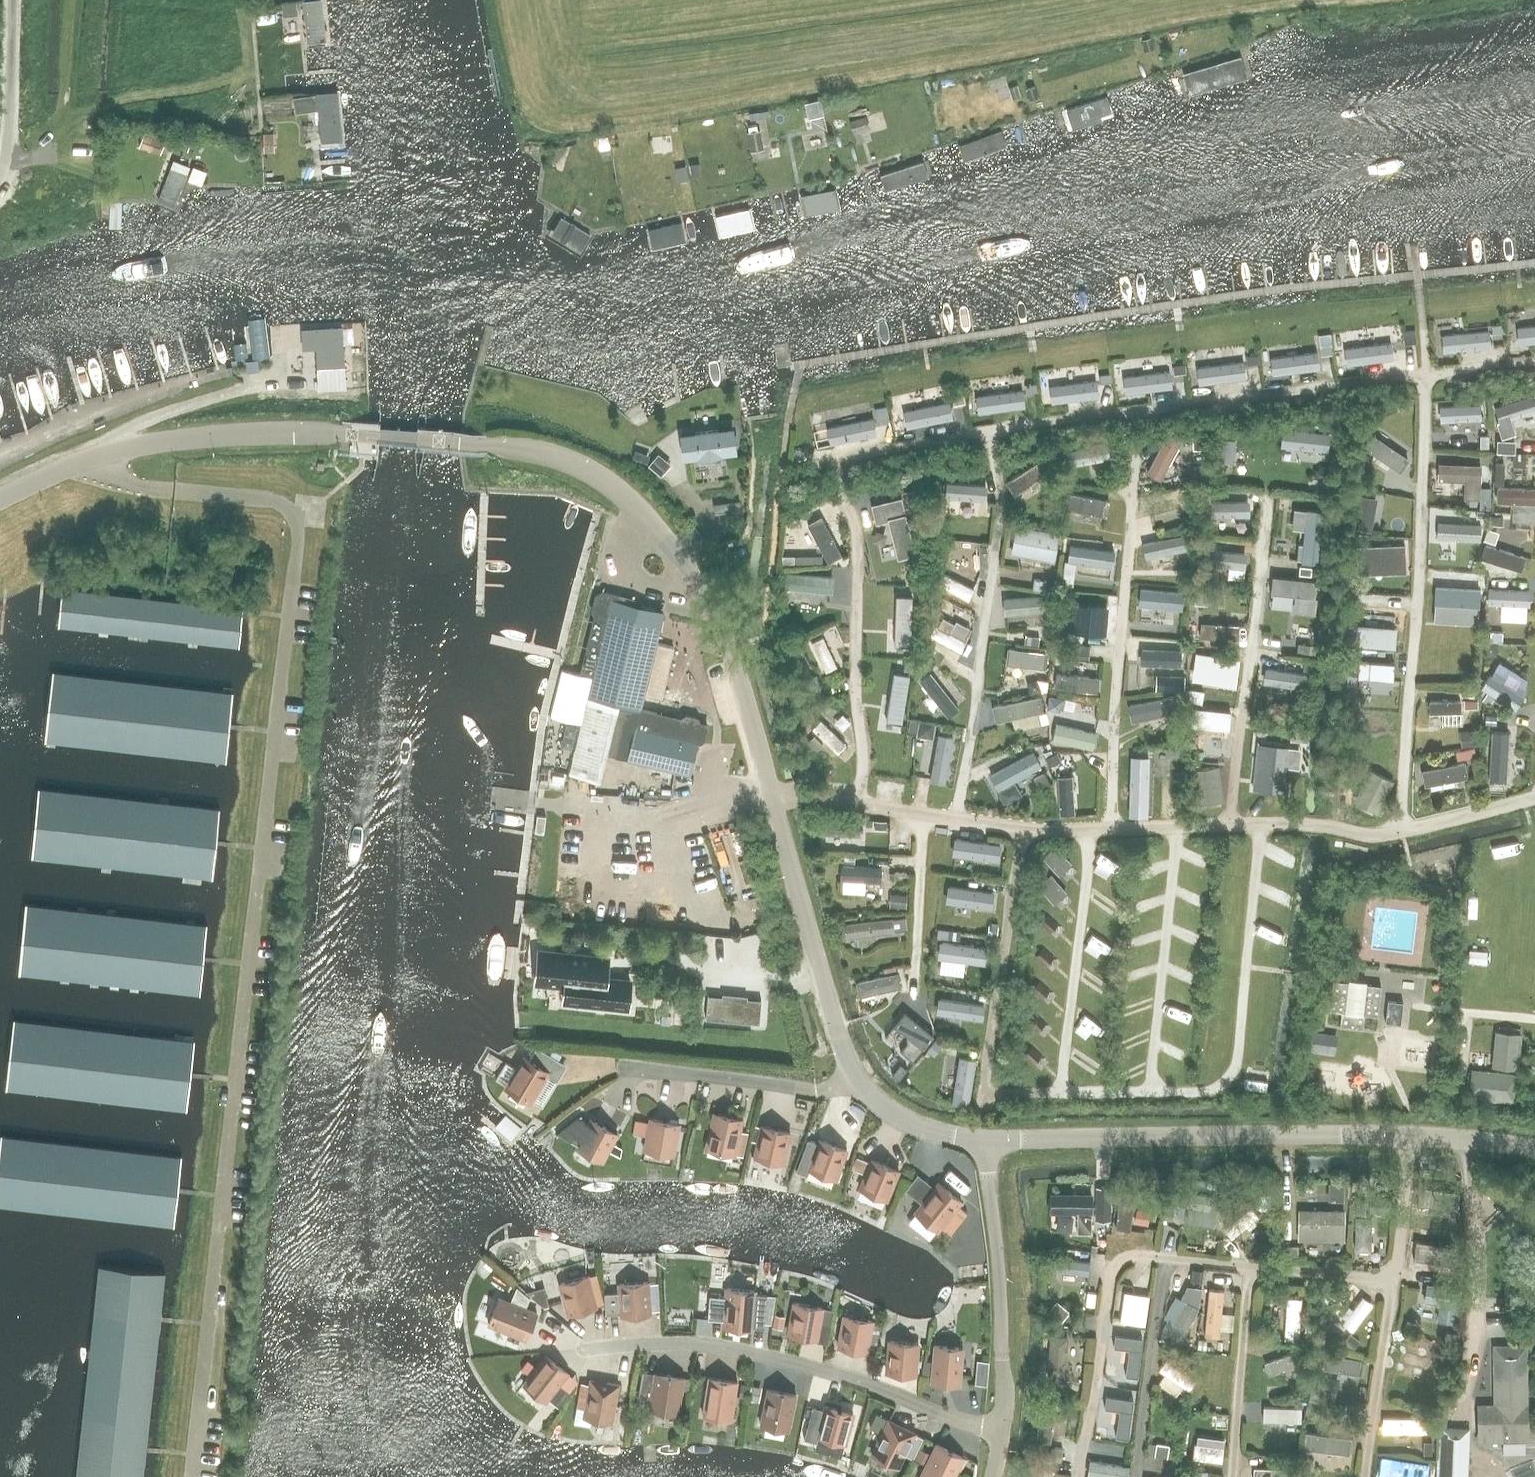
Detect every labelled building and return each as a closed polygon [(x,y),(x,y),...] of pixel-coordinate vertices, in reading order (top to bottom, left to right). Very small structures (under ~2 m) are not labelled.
[(304,4),(309,48),(328,46),(323,2),(304,4)] [(284,6),(285,16),(298,15),(297,5),(284,6)] [(1151,38),(1143,40),(1146,51),(1154,49),(1151,38)] [(1241,55),(1181,75),(1189,99),(1249,78),(1241,55)] [(1017,85),(1010,88),(1013,99),(1021,96),(1017,85)] [(1035,86),(1027,88),(1030,100),(1038,98),(1035,86)] [(1114,94),(1062,112),(1068,130),(1120,111),(1114,94)] [(323,149),(344,147),(339,95),(319,96),(323,149)] [(314,112),(312,98),(295,100),(297,114),(314,112)] [(759,112),(760,119),(770,118),(769,111),(759,112)] [(866,116),(850,121),(853,131),(869,126),(866,116)] [(758,133),(750,135),(752,148),(761,146),(758,133)] [(1001,133),(958,147),(964,166),(1007,151),(1001,133)] [(160,154),(165,141),(145,134),(140,147),(160,154)] [(274,152),(273,136),(265,137),(266,152),(274,152)] [(609,137),(599,138),(601,150),(610,149),(609,137)] [(188,152),(192,141),(185,138),(181,149),(188,152)] [(177,211),(193,169),(173,161),(157,204),(177,211)] [(922,165),(880,179),(886,195),(928,181),(922,165)] [(676,168),(679,182),(688,180),(686,166),(676,168)] [(836,190),(799,197),(803,217),(840,210),(836,190)] [(751,208),(713,216),(718,239),(756,232),(751,208)] [(593,236),(556,216),(545,238),(581,258),(593,236)] [(686,220),(645,230),(651,253),(691,243),(686,220)] [(1534,339),(1534,319),(1519,320),(1520,340),(1534,339)] [(1490,324),(1443,330),(1445,350),(1493,343),(1490,324)] [(1493,334),(1504,332),(1504,324),(1492,326),(1493,334)] [(303,348),(316,347),(319,389),(346,387),(343,346),(342,329),(302,332),(303,340),(303,348)] [(1417,343),(1416,329),(1402,331),(1404,345),(1417,343)] [(303,340),(303,339),(283,340),(284,352),(303,351),(303,348),(303,340)] [(1394,339),(1346,340),(1347,360),(1395,359),(1394,339)] [(1321,355),(1333,354),(1332,346),(1320,348),(1321,355)] [(1247,365),(1259,364),(1258,355),(1246,356),(1247,365)] [(258,364),(247,365),(248,373),(259,372),(258,364)] [(1174,374),(1186,373),(1185,364),(1173,365),(1174,374)] [(1126,369),(1127,391),(1174,389),(1173,367),(1126,369)] [(1100,384),(1112,382),(1111,374),(1099,376),(1100,384)] [(1100,396),(1099,377),(1051,380),(1052,398),(1100,396)] [(1024,384),(978,391),(981,411),(1028,403),(1024,384)] [(1027,394),(1039,392),(1038,384),(1026,385),(1027,394)] [(954,406),(966,403),(964,395),(952,397),(954,406)] [(1495,407),(1500,421),(1497,422),(1499,426),(1502,438),(1516,434),(1511,418),(1534,411),(1534,405),(1532,396),(1495,407)] [(908,426),(955,418),(952,398),(905,406),(908,426)] [(1442,419),(1483,418),(1483,400),(1442,400),(1442,419)] [(878,421),(889,419),(887,410),(876,413),(878,421)] [(875,413),(829,424),(833,443),(879,432),(875,413)] [(1330,450),(1333,430),(1285,423),(1282,443),(1330,450)] [(1171,425),(1148,468),(1164,476),(1187,434),(1171,425)] [(682,435),(685,459),(735,452),(732,428),(682,435)] [(1401,471),(1412,457),(1375,428),(1364,442),(1401,471)] [(1480,448),(1489,447),(1488,435),(1479,436),(1480,448)] [(1203,437),(1193,437),(1194,450),(1204,449),(1203,437)] [(1218,438),(1215,459),(1231,462),(1235,440),(1226,439),(1218,438)] [(1070,464),(1112,459),(1110,441),(1068,446),(1070,464)] [(636,450),(633,458),(643,461),(645,453),(636,450)] [(1041,462),(1009,473),(1014,490),(1047,479),(1041,462)] [(1480,487),(1481,464),(1438,463),(1438,480),(1464,481),(1464,499),(1465,499),(1464,507),(1478,508),(1479,499),(1480,499),(1480,487)] [(1496,463),(1495,484),(1503,485),(1504,463),(1496,463)] [(1321,467),(1316,471),(1315,477),(1326,478),(1327,468),(1321,467)] [(989,498),(989,480),(948,479),(948,497),(989,498)] [(1480,499),(1480,508),(1490,508),(1491,487),(1480,487),(1480,499)] [(1064,508),(1109,516),(1113,496),(1068,488),(1064,508)] [(905,492),(906,501),(916,498),(914,489),(905,492)] [(1155,514),(1186,505),(1182,489),(1150,498),(1155,514)] [(1362,493),(1355,523),(1379,528),(1386,498),(1362,493)] [(1212,495),(1211,529),(1253,530),(1254,496),(1212,495)] [(873,506),(877,522),(889,519),(898,557),(914,553),(901,499),(873,506)] [(739,500),(724,502),(725,510),(740,508),(739,500)] [(834,516),(809,515),(809,530),(801,530),(800,557),(833,558),(834,516)] [(1492,515),(1491,527),(1497,528),(1503,523),(1503,516),(1492,515)] [(1016,526),(1011,554),(1054,562),(1059,533),(1016,526)] [(1486,540),(1482,561),(1524,569),(1528,548),(1486,540)] [(1406,562),(1405,542),(1357,544),(1357,564),(1406,562)] [(1456,584),(1466,549),(1442,542),(1431,577),(1456,584)] [(1215,547),(1215,565),(1227,565),(1227,577),(1247,578),(1248,548),(1215,547)] [(795,555),(783,555),(783,564),(795,564),(795,555)] [(937,582),(969,598),(981,574),(949,558),(937,582)] [(1301,564),(1300,572),(1311,573),(1312,565),(1301,564)] [(835,588),(835,571),(788,569),(787,586),(835,588)] [(1064,573),(1062,585),(1070,586),(1072,574),(1064,573)] [(1034,578),(1033,587),(1045,588),(1046,579),(1034,578)] [(1140,601),(1183,607),(1186,588),(1143,581),(1140,601)] [(1490,603),(1532,602),(1532,585),(1490,585),(1490,603)] [(64,587),(60,624),(240,645),(244,608),(64,587)] [(595,615),(581,673),(595,677),(590,695),(621,703),(608,753),(613,754),(629,758),(628,759),(637,761),(691,773),(698,743),(700,743),(701,743),(704,741),(708,724),(699,722),(699,718),(685,714),(681,717),(641,708),(655,647),(664,612),(624,602),(621,596),(603,592),(597,596),(593,611),(595,615)] [(1049,592),(1005,593),(1005,609),(1049,608),(1049,592)] [(1299,595),(1298,611),(1316,613),(1317,596),(1299,595)] [(1456,604),(1455,622),(1469,623),(1470,605),(1456,604)] [(1075,605),(1072,630),(1103,633),(1106,608),(1075,605)] [(1203,620),(1204,635),(1241,633),(1241,618),(1203,620)] [(937,621),(930,634),(962,652),(970,638),(937,621)] [(839,663),(830,643),(842,637),(837,626),(803,642),(817,673),(839,663)] [(1502,641),(1502,633),(1491,633),(1490,641),(1502,641)] [(1025,635),(1024,643),(1038,645),(1039,637),(1025,635)] [(1484,642),(1484,655),(1492,655),(1497,650),(1497,643),(1484,642)] [(1048,664),(1050,647),(1011,643),(1010,661),(1048,664)] [(1299,643),(1298,649),(1313,652),(1315,645),(1299,643)] [(1061,644),(1060,654),(1088,656),(1089,646),(1061,644)] [(1185,662),(1184,645),(1143,647),(1144,665),(1185,662)] [(929,659),(923,664),(928,671),(934,666),(929,659)] [(1498,659),(1487,684),(1517,697),(1528,672),(1498,659)] [(1267,662),(1265,679),(1307,684),(1309,667),(1267,662)] [(914,665),(906,663),(905,671),(913,673),(914,665)] [(1060,687),(1101,687),(1101,671),(1061,670),(1060,687)] [(54,671),(47,739),(227,760),(231,728),(231,724),(235,692),(54,671)] [(962,703),(968,698),(944,671),(938,676),(962,703)] [(806,696),(822,688),(817,677),(802,684),(806,696)] [(950,714),(961,705),(938,677),(927,686),(950,714)] [(1171,677),(1170,690),(1184,690),(1185,677),(1171,677)] [(1038,679),(1029,682),(1031,692),(1041,689),(1038,679)] [(1191,688),(1189,700),(1202,703),(1204,690),(1191,688)] [(1488,692),(1483,699),(1490,704),(1495,696),(1488,692)] [(1137,708),(1143,721),(1176,706),(1170,693),(1137,708)] [(1464,723),(1464,695),(1431,696),(1431,723),(1464,723)] [(1051,697),(1048,709),(1055,710),(1060,706),(1062,699),(1051,697)] [(1478,700),(1464,701),(1464,709),(1478,709),(1478,700)] [(1235,709),(1191,705),(1189,729),(1233,733),(1235,709)] [(1046,711),(1038,713),(1041,724),(1049,722),(1046,711)] [(1394,738),(1396,718),(1347,714),(1346,734),(1394,738)] [(1487,716),(1486,724),(1496,724),(1497,716),(1487,716)] [(841,749),(847,742),(822,720),(816,728),(841,749)] [(911,720),(908,732),(916,733),(919,721),(911,720)] [(1058,720),(1054,739),(1096,746),(1099,727),(1058,720)] [(1292,727),(1291,739),(1308,740),(1309,728),(1292,727)] [(946,779),(957,732),(941,728),(931,775),(946,779)] [(1473,729),(1464,731),(1466,745),(1476,743),(1473,729)] [(1258,743),(1253,789),(1283,793),(1287,746),(1258,743)] [(1457,760),(1476,757),(1474,748),(1456,752),(1457,760)] [(1037,750),(992,767),(998,784),(1044,767),(1037,750)] [(1133,750),(1131,812),(1150,812),(1152,751),(1133,750)] [(1057,753),(1047,757),(1050,764),(1060,760),(1057,753)] [(1043,773),(1033,778),(1038,787),(1048,782),(1043,773)] [(553,775),(552,784),(563,785),(564,776),(553,775)] [(1002,784),(1006,800),(1021,796),(1017,780),(1002,784)] [(41,788),(34,856),(214,876),(218,844),(218,841),(222,808),(41,788)] [(823,832),(862,830),(862,817),(822,819),(823,832)] [(956,834),(954,854),(1001,859),(1003,839),(956,834)] [(1059,875),(1073,863),(1056,844),(1043,856),(1059,875)] [(843,864),(845,890),(868,890),(867,882),(884,881),(883,862),(843,864)] [(1054,903),(1067,891),(1051,873),(1038,885),(1054,903)] [(946,899),(993,908),(997,888),(950,880),(946,899)] [(895,894),(895,906),(906,907),(907,894),(895,894)] [(28,904),(21,972),(201,992),(205,961),(205,957),(209,924),(28,904)] [(1051,932),(1058,923),(1048,914),(1040,923),(1051,932)] [(904,917),(893,919),(895,931),(906,930),(904,917)] [(989,925),(988,933),(997,934),(998,926),(989,925)] [(939,930),(938,938),(949,939),(950,931),(939,930)] [(1047,965),(1055,957),(1044,947),(1036,955),(1047,965)] [(625,1016),(629,984),(606,981),(609,960),(536,952),(531,990),(561,993),(560,1009),(625,1016)] [(1328,974),(1330,957),(1318,955),(1316,972),(1328,974)] [(900,966),(859,977),(863,993),(904,982),(900,966)] [(1042,999),(1051,990),(1040,980),(1032,988),(1042,999)] [(1341,1025),(1363,1028),(1365,1014),(1378,1016),(1382,985),(1332,980),(1329,1010),(1342,1011),(1341,1025)] [(939,996),(938,1013),(986,1015),(987,998),(939,996)] [(746,1002),(746,999),(721,997),(721,1000),(708,998),(706,1022),(758,1026),(759,1003),(746,1002)] [(1401,1024),(1403,1002),(1388,1001),(1386,1022),(1401,1024)] [(905,1013),(895,1025),(911,1038),(901,1050),(914,1061),(934,1036),(905,1013)] [(1038,1031),(1046,1023),(1036,1013),(1028,1021),(1038,1031)] [(15,1020),(8,1087),(188,1108),(192,1077),(192,1073),(196,1040),(15,1020)] [(1338,1032),(1311,1029),(1309,1050),(1335,1053),(1338,1032)] [(935,1040),(927,1050),(934,1055),(942,1046),(935,1040)] [(1035,1065),(1043,1056),(1032,1046),(1024,1054),(1035,1065)] [(962,1052),(953,1099),(970,1102),(979,1055),(962,1052)] [(551,1053),(549,1058),(557,1063),(560,1058),(551,1053)] [(547,1075),(522,1060),(516,1070),(505,1064),(495,1081),(531,1102),(547,1075)] [(900,1064),(892,1074),(899,1079),(907,1069),(900,1064)] [(1251,1065),(1248,1084),(1268,1087),(1271,1068),(1251,1065)] [(744,1156),(750,1133),(741,1131),(743,1120),(714,1114),(707,1149),(735,1155),(736,1154),(744,1156)] [(589,1125),(578,1120),(581,1117),(581,1116),(555,1136),(556,1137),(563,1132),(576,1139),(572,1146),(576,1148),(602,1162),(609,1150),(613,1143),(617,1135),(591,1121),(589,1125)] [(633,1133),(647,1135),(649,1121),(636,1119),(633,1133)] [(650,1120),(649,1121),(647,1135),(644,1151),(673,1156),(679,1125),(650,1120)] [(761,1128),(755,1126),(751,1142),(758,1143),(755,1157),(783,1164),(790,1133),(762,1127),(761,1128)] [(0,1157),(0,1204),(175,1224),(179,1192),(179,1188),(183,1156),(2,1135),(0,1157)] [(808,1139),(796,1171),(807,1176),(809,1170),(836,1180),(847,1151),(819,1140),(819,1142),(808,1139)] [(613,1143),(609,1150),(621,1157),(622,1148),(613,1143)] [(852,1168),(866,1174),(871,1162),(856,1156),(852,1168)] [(866,1174),(860,1189),(887,1201),(899,1172),(872,1160),(871,1162),(866,1174)] [(1331,1197),(1346,1197),(1347,1179),(1331,1178),(1331,1197)] [(1194,1187),(1206,1189),(1208,1181),(1196,1179),(1194,1187)] [(1207,1188),(1223,1190),(1224,1182),(1209,1179),(1207,1188)] [(962,1202),(939,1184),(915,1213),(938,1232),(941,1228),(950,1235),(968,1213),(958,1206),(962,1202)] [(1190,1205),(1188,1220),(1204,1223),(1207,1209),(1219,1211),(1222,1192),(1178,1185),(1175,1203),(1190,1205)] [(1097,1188),(1096,1220),(1110,1220),(1111,1188),(1097,1188)] [(1257,1192),(1244,1195),(1245,1205),(1259,1203),(1257,1192)] [(1051,1193),(1050,1211),(1077,1211),(1077,1232),(1090,1232),(1091,1194),(1051,1193)] [(1123,1193),(1116,1224),(1131,1228),(1138,1197),(1123,1193)] [(1446,1257),(1448,1196),(1430,1195),(1428,1257),(1446,1257)] [(1236,1197),(1221,1209),(1226,1216),(1242,1204),(1236,1197)] [(1393,1207),(1393,1198),(1371,1198),(1371,1207),(1393,1207)] [(1353,1199),(1353,1216),(1365,1216),(1366,1200),(1353,1199)] [(1509,1204),(1509,1213),(1516,1213),(1522,1213),(1522,1204),(1509,1204)] [(1255,1205),(1225,1223),(1233,1236),(1263,1219),(1255,1205)] [(1299,1209),(1299,1232),(1344,1232),(1344,1210),(1322,1209),(1299,1209)] [(1295,1258),(1296,1247),(1285,1247),(1284,1258),(1295,1258)] [(1055,1271),(1091,1272),(1092,1257),(1056,1255),(1055,1271)] [(145,1458),(147,1444),(160,1327),(161,1314),(166,1271),(101,1264),(77,1476),(143,1476),(145,1458)] [(1193,1269),(1192,1280),(1202,1282),(1203,1270),(1193,1269)] [(595,1275),(587,1277),(595,1308),(603,1306),(595,1275)] [(567,1315),(595,1308),(587,1277),(559,1285),(567,1315)] [(648,1286),(648,1283),(618,1285),(619,1292),(605,1293),(606,1314),(620,1313),(620,1317),(650,1315),(649,1301),(648,1286)] [(1187,1284),(1181,1297),(1199,1306),(1202,1287),(1187,1284)] [(1209,1285),(1208,1334),(1222,1335),(1224,1285),(1209,1285)] [(1439,1321),(1455,1323),(1459,1291),(1427,1286),(1425,1303),(1441,1305),(1439,1321)] [(545,1307),(549,1305),(544,1287),(527,1292),(545,1307)] [(1125,1288),(1123,1321),(1149,1322),(1151,1290),(1125,1288)] [(1222,1332),(1233,1334),(1239,1290),(1228,1288),(1222,1332)] [(755,1292),(725,1289),(725,1298),(709,1297),(707,1320),(723,1321),(722,1327),(751,1330),(752,1325),(762,1326),(763,1322),(765,1294),(755,1293),(755,1292)] [(1354,1336),(1373,1298),(1355,1289),(1335,1326),(1354,1336)] [(765,1294),(763,1322),(770,1323),(774,1295),(765,1294)] [(1302,1339),(1303,1295),(1287,1295),(1287,1339),(1302,1339)] [(525,1341),(536,1314),(501,1300),(490,1327),(525,1341)] [(1069,1311),(1057,1301),(1051,1308),(1063,1319),(1069,1311)] [(816,1340),(822,1309),(793,1304),(787,1335),(816,1340)] [(775,1313),(772,1325),(782,1327),(784,1315),(775,1313)] [(866,1353),(867,1349),(871,1326),(872,1322),(843,1317),(837,1347),(866,1353)] [(1304,1331),(1303,1341),(1312,1341),(1314,1322),(1306,1321),(1306,1331),(1304,1331)] [(1414,1332),(1417,1325),(1408,1322),(1405,1328),(1414,1332)] [(871,1326),(867,1349),(875,1350),(879,1327),(871,1326)] [(1052,1376),(1069,1376),(1070,1332),(1053,1332),(1052,1376)] [(1461,1334),(1453,1333),(1451,1348),(1459,1349),(1461,1334)] [(1346,1341),(1355,1348),(1360,1341),(1351,1335),(1346,1341)] [(1116,1336),(1115,1347),(1130,1348),(1127,1375),(1138,1377),(1142,1339),(1116,1336)] [(1206,1349),(1207,1340),(1199,1340),(1198,1349),(1206,1349)] [(915,1376),(918,1344),(888,1342),(885,1373),(915,1376)] [(959,1385),(963,1349),(933,1346),(930,1382),(959,1385)] [(1491,1347),(1492,1406),(1478,1406),(1477,1438),(1529,1438),(1529,1346),(1491,1347)] [(1271,1374),(1306,1361),(1301,1347),(1265,1360),(1271,1374)] [(1325,1364),(1361,1371),(1364,1356),(1329,1348),(1325,1364)] [(1433,1373),(1438,1360),(1406,1348),(1401,1362),(1433,1373)] [(1178,1361),(1187,1367),(1191,1361),(1182,1355),(1178,1361)] [(558,1407),(569,1393),(559,1386),(568,1374),(545,1357),(536,1368),(530,1376),(523,1385),(546,1403),(548,1400),(558,1407)] [(1192,1386),(1198,1375),(1166,1358),(1159,1370),(1192,1386)] [(988,1376),(989,1361),(977,1360),(976,1375),(988,1376)] [(527,1361),(521,1369),(530,1376),(536,1368),(527,1361)] [(654,1374),(649,1410),(678,1414),(681,1390),(683,1379),(654,1374)] [(683,1379),(681,1390),(690,1391),(692,1377),(683,1376),(683,1379)] [(731,1420),(737,1383),(708,1378),(702,1416),(731,1420)] [(577,1404),(574,1424),(590,1427),(591,1419),(612,1423),(618,1385),(590,1380),(585,1405),(577,1404)] [(747,1399),(749,1386),(741,1385),(739,1398),(747,1399)] [(1312,1387),(1309,1399),(1321,1402),(1324,1390),(1312,1387)] [(759,1401),(762,1390),(752,1388),(750,1399),(759,1401)] [(788,1431),(795,1396),(767,1390),(760,1425),(788,1431)] [(1107,1397),(1106,1408),(1121,1410),(1117,1437),(1128,1438),(1133,1400),(1107,1397)] [(1069,1402),(1041,1401),(1040,1436),(1068,1437),(1069,1402)] [(808,1424),(803,1439),(815,1442),(817,1437),(845,1444),(853,1414),(825,1407),(811,1403),(806,1423),(808,1424)] [(1265,1403),(1264,1419),(1303,1421),(1304,1404),(1265,1403)] [(1385,1431),(1429,1432),(1430,1415),(1385,1414),(1385,1431)] [(876,1415),(870,1427),(882,1433),(888,1421),(876,1415)] [(914,1434),(888,1421),(871,1454),(897,1468),(904,1455),(914,1434)] [(1442,1426),(1440,1476),(1468,1476),(1470,1427),(1442,1426)] [(1307,1430),(1307,1449),(1353,1450),(1354,1431),(1307,1430)] [(914,1434),(904,1455),(911,1458),(922,1438),(914,1434)] [(1425,1441),(1424,1453),(1433,1453),(1433,1441),(1425,1441)] [(1175,1459),(1177,1447),(1149,1442),(1147,1454),(1175,1459)] [(962,1458),(936,1445),(920,1476),(953,1476),(962,1458)] [(930,1453),(919,1448),(914,1459),(925,1464),(930,1453)] [(1061,1462),(1062,1449),(1051,1448),(1049,1460),(1061,1462)] [(1091,1459),(1090,1475),(1132,1476),(1132,1460),(1091,1459)] [(1256,1476),(1296,1476),(1297,1465),(1257,1464),(1256,1476)] [(1415,1473),(1404,1467),(1399,1476),(1412,1476),(1415,1473)] [(1043,1469),(1032,1468),(1031,1476),(1042,1476),(1043,1469)]
